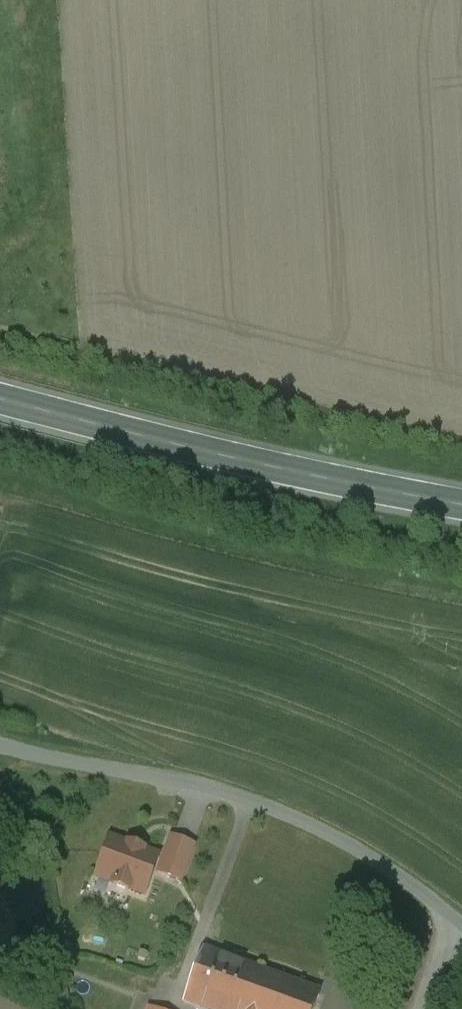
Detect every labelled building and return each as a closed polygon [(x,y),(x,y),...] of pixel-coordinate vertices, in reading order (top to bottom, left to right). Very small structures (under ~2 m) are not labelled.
[(101,837),(86,881),(140,899),(155,856),(101,837)] [(175,887),(189,846),(163,837),(148,878),(175,887)] [(204,952),(186,1003),(203,1008),(253,1008),(265,975),(204,952)] [(320,995),(265,975),(253,1008),(315,1008),(320,995)]
